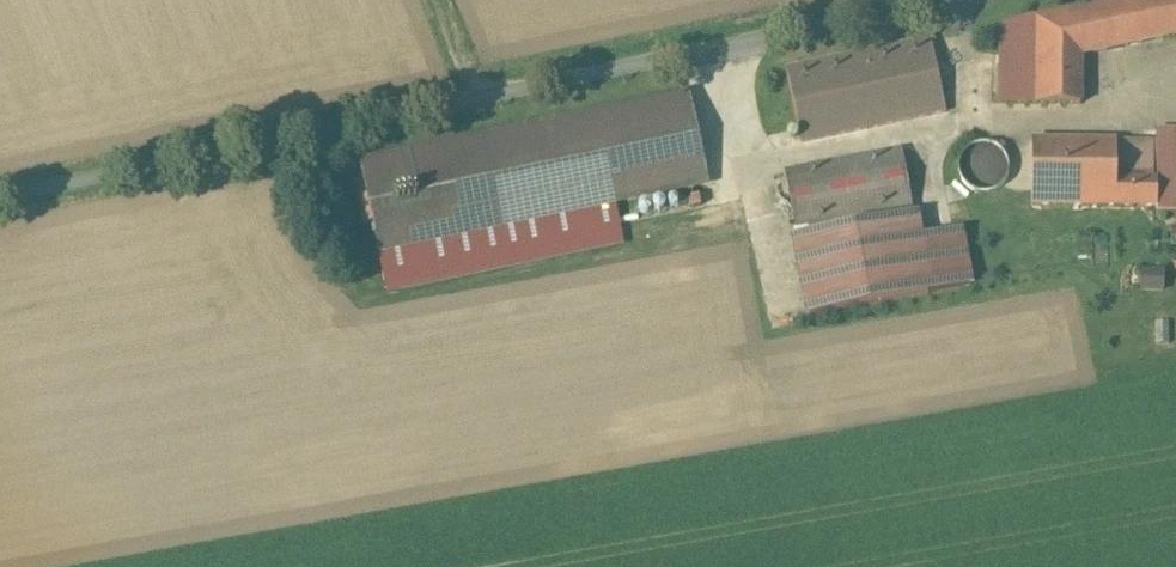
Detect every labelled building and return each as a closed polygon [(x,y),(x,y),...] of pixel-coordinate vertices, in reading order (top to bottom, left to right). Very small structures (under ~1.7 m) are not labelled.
[(1033,18),(1032,103),(1081,106),(1084,54),(1175,36),(1175,0),(1112,0),(1033,18)] [(945,111),(930,38),(785,68),(801,141),(945,111)] [(688,95),(359,163),(364,180),(353,183),(364,228),(373,226),(379,252),(707,184),(688,95)] [(1155,129),(1155,142),(1032,140),(1030,205),(1155,207),(1155,213),(1175,213),(1175,129),(1155,129)] [(970,142),(960,179),(1001,190),(1010,153),(970,142)] [(896,145),(793,162),(808,235),(794,239),(810,315),(971,285),(960,231),(918,238),(896,145)]
